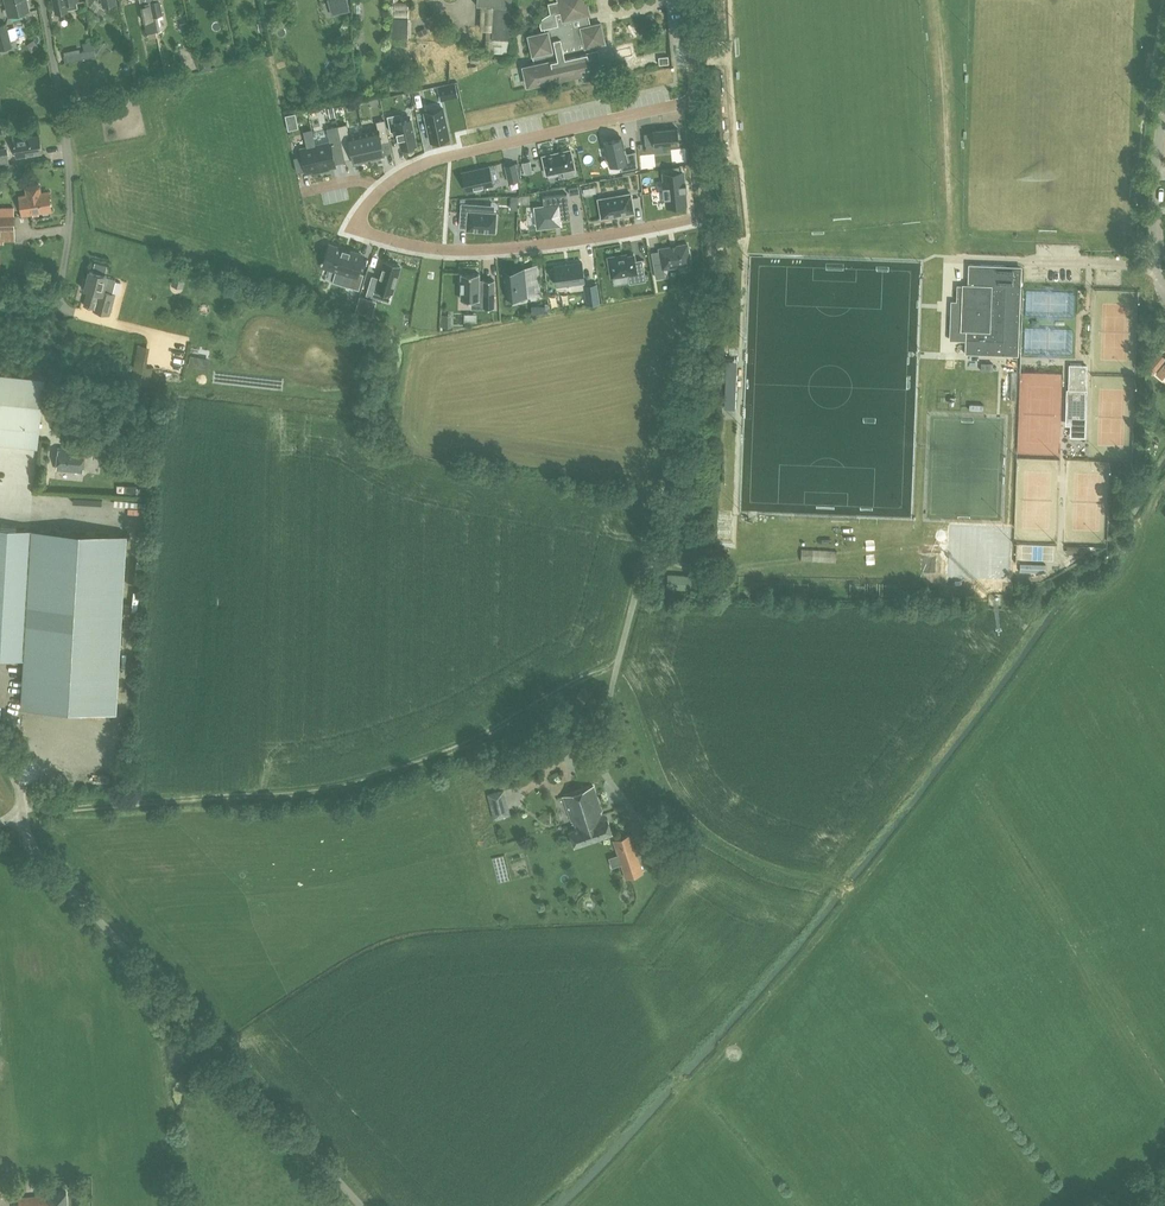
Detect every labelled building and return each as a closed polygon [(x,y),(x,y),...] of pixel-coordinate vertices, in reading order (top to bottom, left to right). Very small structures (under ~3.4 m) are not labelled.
[(30,11),(28,0),(5,0),(9,16),(30,11)] [(55,11),(68,9),(78,7),(77,0),(53,0),(55,11)] [(149,0),(140,0),(147,33),(156,32),(149,0)] [(156,32),(162,30),(160,18),(163,18),(163,15),(163,14),(160,0),(149,0),(156,32)] [(330,8),(347,4),(347,0),(328,0),(330,8)] [(477,5),(481,5),(480,29),(492,30),(492,38),(493,38),(492,52),(509,53),(510,39),(512,0),(477,0),(477,5)] [(587,14),(590,14),(587,0),(558,0),(548,2),(550,13),(545,16),(543,18),(541,21),(541,24),(542,27),(545,27),(546,31),(528,35),(533,55),(534,62),(521,65),(526,86),(546,81),(582,73),(580,67),(585,66),(587,72),(601,69),(597,50),(592,51),(591,46),(605,42),(601,22),(590,25),(587,14)] [(399,16),(398,37),(413,37),(413,16),(399,16)] [(192,38),(190,29),(188,21),(180,23),(182,31),(184,31),(186,39),(192,38)] [(12,46),(5,22),(0,24),(0,49),(12,46)] [(19,51),(34,48),(30,24),(15,27),(19,51)] [(423,28),(416,31),(419,37),(425,33),(423,28)] [(96,53),(101,54),(108,44),(100,39),(95,47),(96,53)] [(82,58),(96,55),(93,41),(83,43),(84,50),(80,51),(82,58)] [(659,64),(669,63),(668,55),(658,56),(659,64)] [(146,76),(143,74),(140,75),(138,79),(139,82),(142,83),(146,82),(147,79),(146,76)] [(443,107),(425,111),(431,140),(450,135),(443,107)] [(415,145),(409,119),(400,121),(398,115),(386,117),(389,133),(396,131),(400,149),(415,145)] [(364,131),(370,158),(371,157),(372,160),(382,157),(381,155),(385,154),(382,141),(390,140),(385,118),(376,120),(378,128),(364,131)] [(368,158),(370,158),(364,131),(349,135),(347,123),(338,125),(345,158),(353,156),(354,161),(358,160),(359,163),(368,160),(368,158)] [(316,146),(321,171),(336,167),(335,162),(345,160),(338,126),(326,129),(329,143),(316,146)] [(652,132),(644,133),(645,144),(646,144),(654,143),(654,145),(662,144),(679,143),(678,127),(652,130),(652,132)] [(321,171),(316,146),(315,146),(312,131),(303,132),(307,148),(301,149),(302,157),(294,159),(298,174),(306,172),(307,174),(321,171)] [(22,137),(22,133),(13,134),(17,156),(42,152),(39,134),(22,137)] [(622,136),(606,140),(610,163),(621,160),(622,168),(637,165),(636,150),(626,152),(622,136)] [(570,149),(543,155),(547,174),(563,170),(564,177),(576,174),(570,149)] [(10,164),(8,154),(0,155),(0,166),(10,164)] [(525,174),(533,172),(530,160),(522,162),(525,174)] [(664,185),(663,185),(664,198),(665,197),(666,203),(685,202),(684,191),(685,191),(685,185),(683,185),(682,172),(680,172),(679,165),(664,168),(665,174),(663,174),(664,185)] [(491,167),(464,173),(468,190),(495,184),(491,167)] [(519,190),(520,173),(510,173),(509,189),(519,190)] [(20,196),(23,214),(33,213),(34,215),(39,214),(39,212),(42,211),(44,213),(47,212),(49,210),(52,210),(49,191),(41,192),(40,185),(27,187),(28,194),(20,196)] [(580,192),(579,186),(569,187),(570,194),(580,192)] [(544,206),(536,207),(538,227),(556,225),(555,220),(562,219),(570,218),(567,193),(543,196),(544,206)] [(631,194),(599,199),(602,218),(634,212),(631,194)] [(460,202),(460,212),(467,213),(466,228),(494,230),(495,211),(479,210),(479,203),(460,202)] [(7,213),(0,213),(0,244),(4,244),(4,241),(15,241),(15,229),(15,214),(7,214),(7,213)] [(685,240),(657,247),(660,261),(652,262),(655,276),(664,274),(662,266),(689,260),(688,255),(690,255),(687,245),(686,245),(685,240)] [(331,245),(324,265),(336,269),(332,281),(359,289),(364,273),(357,271),(362,254),(350,251),(351,250),(350,250),(349,250),(343,249),(344,248),(343,248),(342,248),(331,245)] [(626,255),(609,258),(612,276),(628,273),(630,282),(645,280),(642,260),(634,261),(633,256),(626,257),(626,255)] [(107,275),(105,274),(107,265),(95,261),(93,271),(90,271),(88,279),(83,277),(81,287),(85,289),(88,289),(83,305),(94,308),(93,311),(108,315),(114,294),(113,294),(116,280),(107,277),(107,275)] [(372,275),(366,294),(378,298),(380,289),(392,292),(400,266),(384,261),(379,277),(372,275)] [(584,281),(581,261),(553,265),(556,285),(584,281)] [(958,284),(957,300),(961,300),(960,330),(965,330),(967,330),(966,339),(966,353),(1018,355),(1021,286),(1022,269),(1022,266),(1022,265),(969,263),(968,283),(962,283),(962,284),(958,284)] [(530,268),(505,270),(508,298),(542,294),(540,275),(531,276),(530,268)] [(480,273),(462,273),(462,299),(485,299),(485,308),(495,307),(495,279),(485,279),(485,280),(480,280),(480,273)] [(174,275),(172,284),(182,287),(185,278),(174,275)] [(12,279),(7,290),(16,294),(21,283),(12,279)] [(584,284),(585,287),(587,303),(599,301),(596,282),(584,284)] [(1079,286),(1024,284),(1022,354),(1076,357),(1079,286)] [(349,300),(357,303),(360,295),(351,292),(349,300)] [(377,299),(366,296),(362,310),(372,314),(377,299)] [(537,314),(552,314),(552,306),(537,305),(537,314)] [(1107,328),(1107,360),(1127,360),(1127,333),(1120,333),(1120,320),(1130,320),(1130,305),(1120,305),(1120,313),(1116,313),(1116,321),(1113,321),(1113,328),(1107,328)] [(150,383),(152,367),(146,366),(150,346),(137,344),(134,366),(132,380),(142,382),(150,383)] [(1164,359),(1164,357),(1159,352),(1145,368),(1153,374),(1164,359)] [(188,373),(191,354),(183,353),(181,372),(188,373)] [(981,361),(981,370),(990,370),(991,361),(981,361)] [(1086,364),(1069,364),(1069,388),(1067,388),(1066,423),(1070,423),(1070,436),(1084,437),(1086,364)] [(1157,373),(1162,378),(1164,374),(1164,364),(1157,373)] [(24,446),(38,447),(47,377),(0,372),(0,443),(24,446)] [(1110,412),(1111,426),(1128,425),(1126,389),(1105,390),(1106,412),(1110,412)] [(83,472),(86,449),(59,446),(56,470),(83,472)] [(100,512),(108,503),(103,499),(96,508),(100,512)] [(24,575),(28,528),(0,527),(0,657),(19,658),(24,575)] [(24,575),(19,658),(24,658),(22,707),(117,712),(127,534),(28,528),(24,575)] [(1045,564),(1019,563),(1019,571),(1045,572),(1045,564)] [(705,590),(706,575),(668,573),(667,587),(705,590)] [(570,705),(579,710),(593,693),(583,686),(570,704),(570,705)] [(603,813),(593,785),(563,795),(574,828),(569,829),(575,846),(613,833),(607,817),(606,818),(604,813),(603,813)] [(494,819),(511,814),(504,788),(487,793),(494,819)] [(626,878),(644,872),(631,833),(613,840),(626,878)] [(55,1188),(49,1188),(50,1192),(48,1192),(48,1193),(18,1195),(19,1205),(67,1205),(67,1191),(55,1191),(55,1188)]
